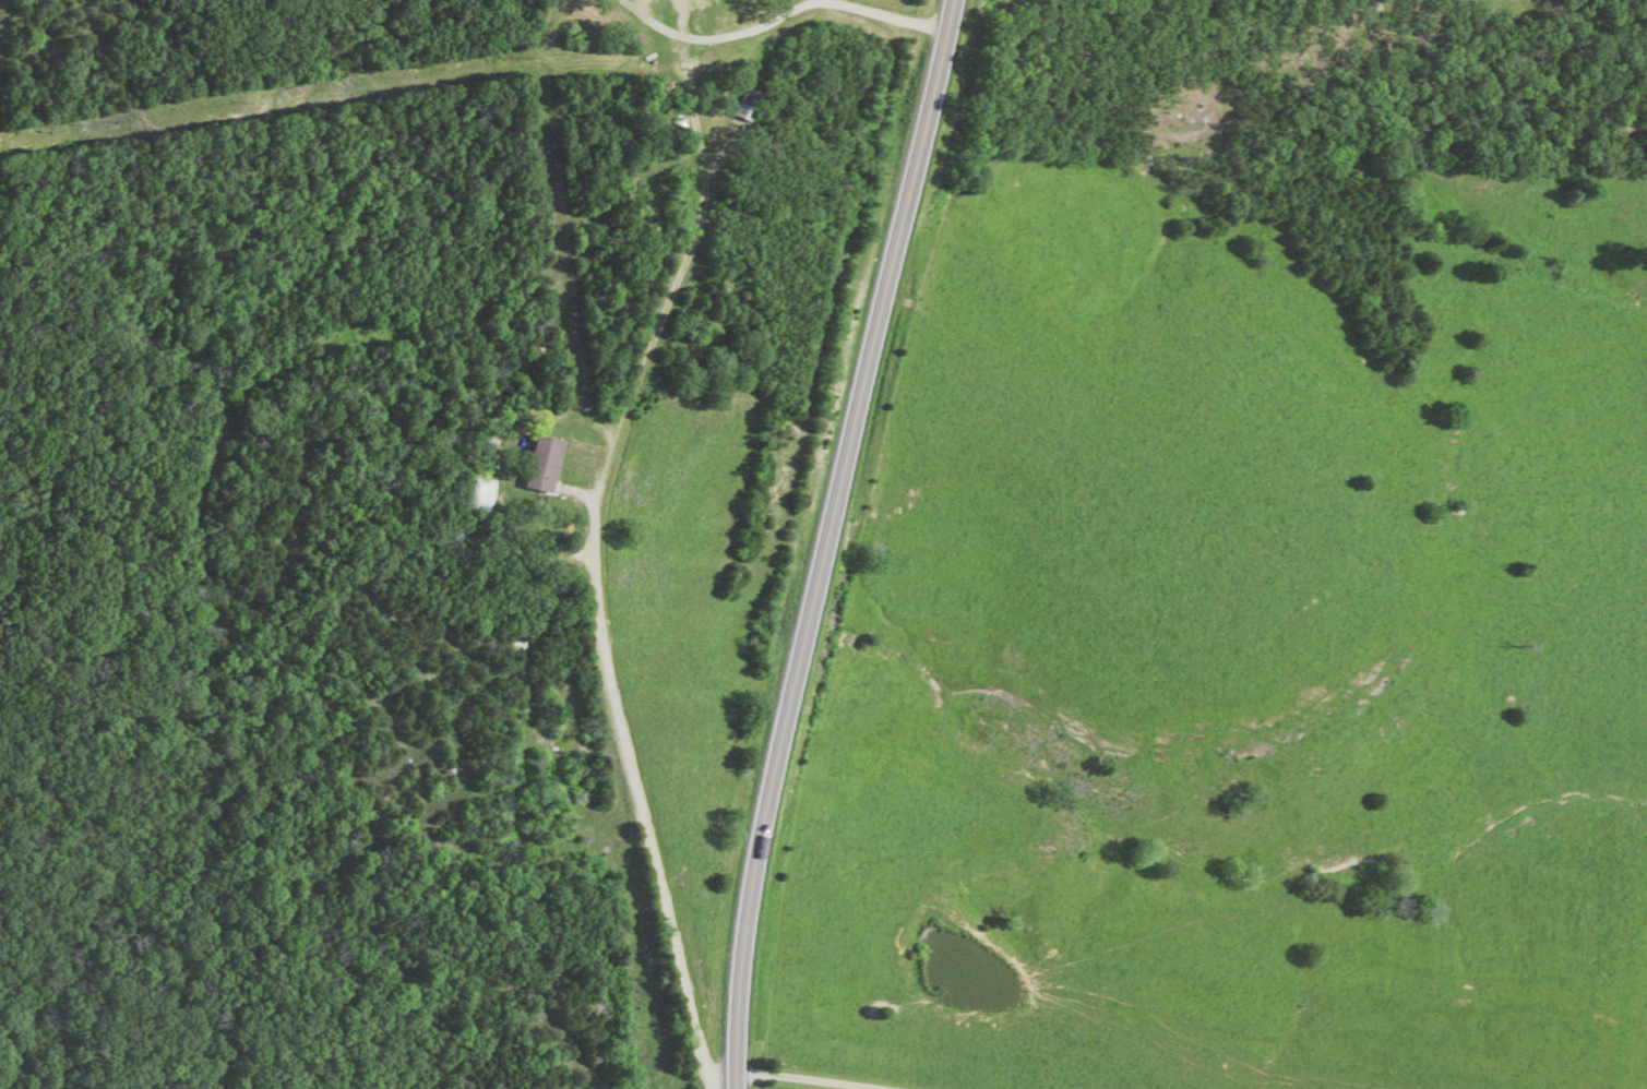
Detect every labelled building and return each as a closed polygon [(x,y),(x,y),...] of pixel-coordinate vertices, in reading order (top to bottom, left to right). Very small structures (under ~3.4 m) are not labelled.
[(734,119),(749,124),(758,96),(743,91),(734,119)] [(517,490),(545,497),(557,443),(529,437),(517,490)] [(490,483),(464,480),(460,511),(486,515),(490,483)]
